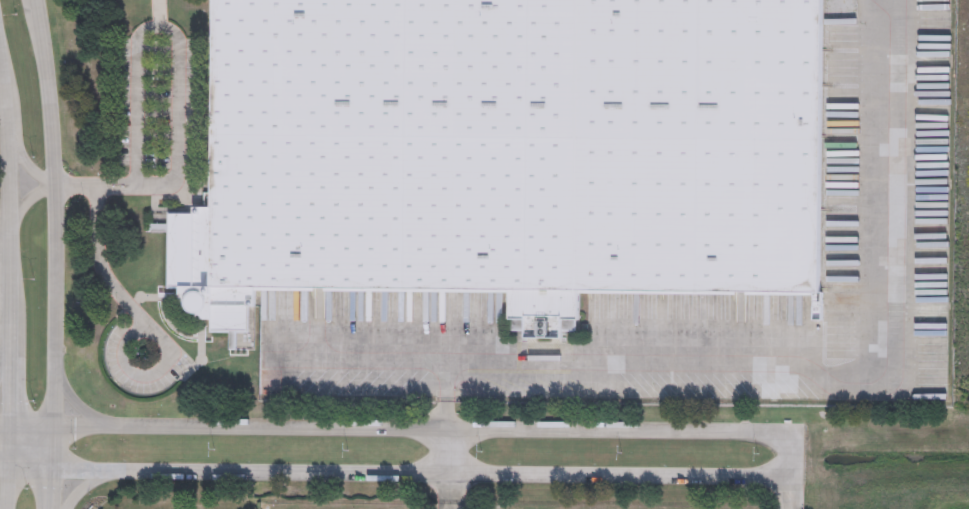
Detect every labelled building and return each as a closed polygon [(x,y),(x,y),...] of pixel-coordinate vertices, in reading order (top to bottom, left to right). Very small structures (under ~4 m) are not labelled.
[(214,208),(216,0),(822,0),(819,293),(582,291),(580,291),(580,320),(566,320),(566,339),(529,339),(529,320),(511,319),(511,290),(499,290),(256,287),(254,287),(255,307),(246,308),(246,332),(206,332),(206,320),(195,320),(195,315),(192,313),(189,311),(186,308),(183,304),(178,303),(178,289),(162,290),(164,233),(147,233),(147,225),(163,225),(164,213),(192,214),(192,207),(214,208)]
